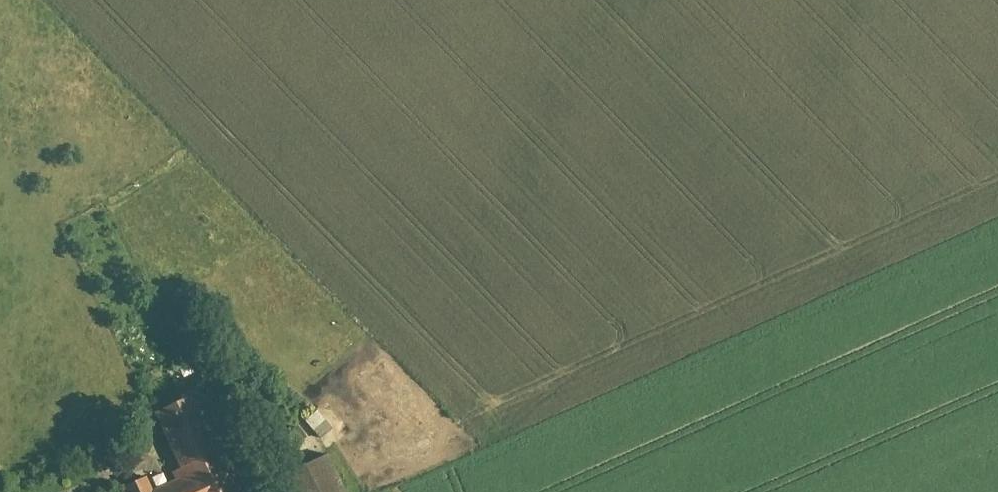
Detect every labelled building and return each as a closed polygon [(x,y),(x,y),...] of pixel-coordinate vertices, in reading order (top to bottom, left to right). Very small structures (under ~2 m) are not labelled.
[(202,393),(160,412),(184,466),(175,470),(179,479),(157,489),(150,475),(127,485),(130,491),(251,491),(260,488),(245,453),(231,459),(202,393)] [(290,474),(298,491),(351,491),(336,455),(290,474)]
